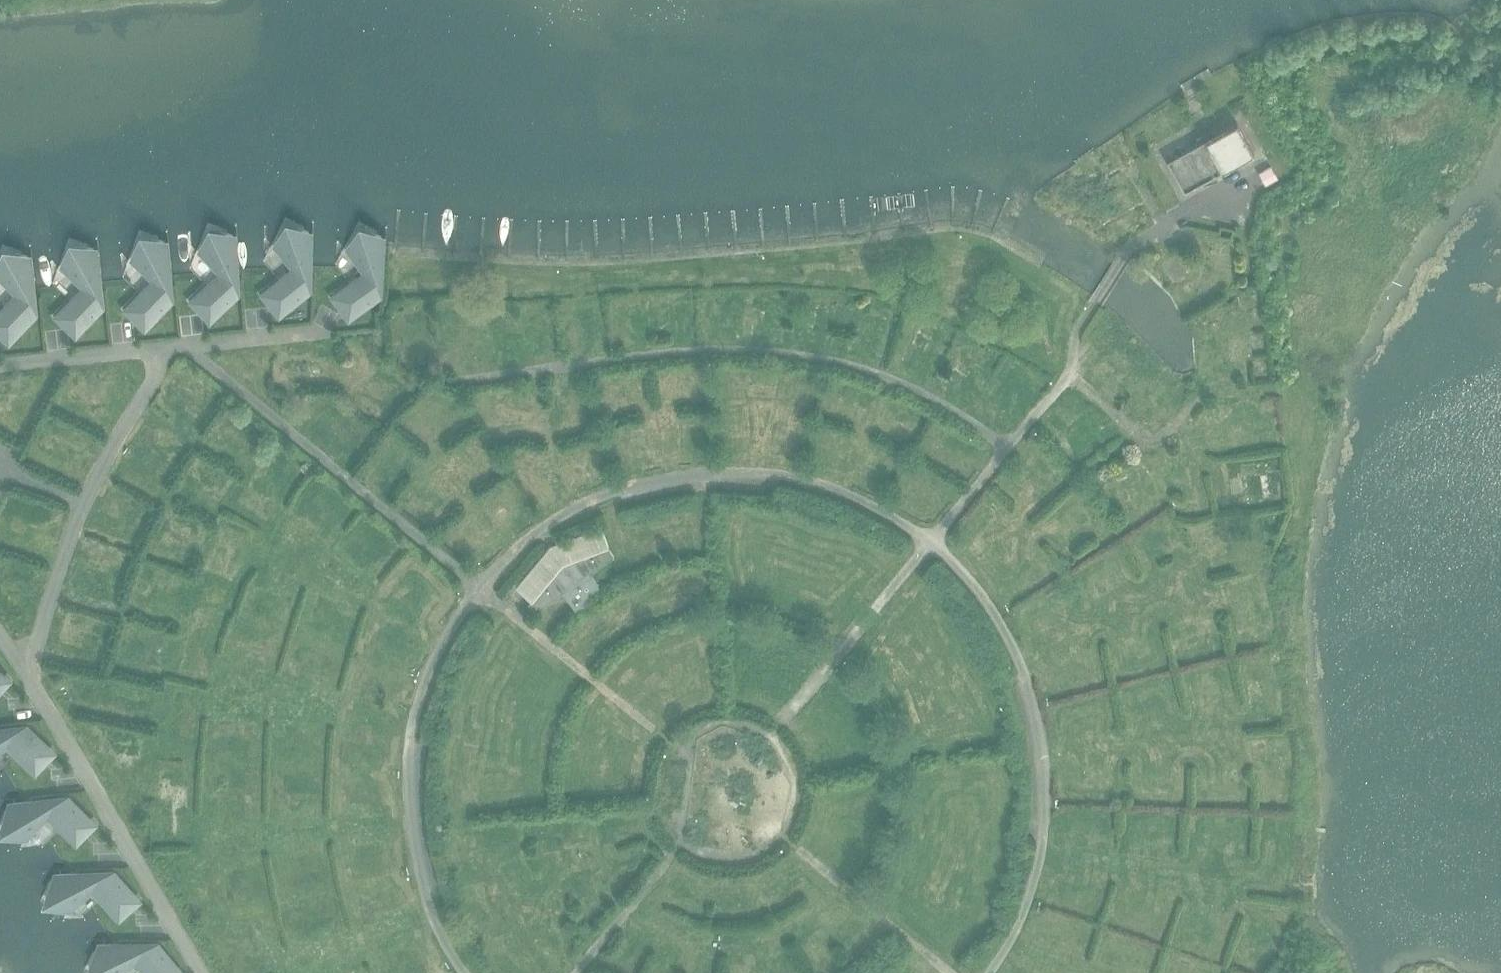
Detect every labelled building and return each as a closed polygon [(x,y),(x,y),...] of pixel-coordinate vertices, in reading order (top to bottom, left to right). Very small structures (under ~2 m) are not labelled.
[(1190,169),(1176,177),(1184,191),(1254,153),(1237,121),(1181,152),(1190,169)] [(1255,162),(1263,175),(1275,168),(1267,154),(1255,162)] [(1131,170),(1084,190),(1094,214),(1141,193),(1131,170)] [(300,296),(300,288),(306,288),(306,290),(307,291),(309,233),(301,229),(297,228),(293,227),(286,229),(283,232),(281,235),(277,244),(296,268),(264,294),(279,313),(300,296)] [(371,300),(371,292),(377,292),(377,295),(378,295),(382,237),(373,233),(370,232),(366,231),(359,233),(356,236),(353,239),(349,247),(367,272),(334,296),(349,316),(371,300)] [(230,300),(229,292),(234,291),(235,294),(236,293),(233,236),(224,232),(220,232),(216,232),(209,235),(207,237),(205,241),(201,249),(223,272),(193,300),(210,318),(230,300)] [(164,306),(163,298),(168,298),(169,300),(170,300),(164,242),(154,239),(151,239),(147,239),(140,242),(138,245),(136,249),(133,257),(155,279),(127,309),(145,326),(164,306)] [(94,313),(93,305),(99,304),(99,307),(100,307),(94,249),(85,246),(81,246),(77,246),(70,249),(68,252),(66,256),(63,264),(86,286),(58,316),(75,333),(94,313)] [(26,312),(32,311),(32,314),(34,313),(27,256),(18,253),(14,253),(10,253),(4,256),(1,259),(0,262),(0,275),(19,293),(0,313),(0,331),(9,340),(28,320),(26,312)] [(1254,280),(1239,282),(1241,294),(1255,292),(1254,280)] [(646,307),(649,324),(661,322),(658,305),(646,307)] [(379,374),(387,360),(376,354),(368,368),(379,374)] [(180,400),(193,407),(199,396),(187,389),(180,400)] [(1250,405),(1262,403),(1259,389),(1248,391),(1250,405)] [(1118,486),(1123,497),(1150,485),(1136,455),(1124,461),(1132,479),(1118,486)] [(1240,495),(1277,493),(1275,462),(1238,464),(1240,495)] [(20,523),(23,510),(10,507),(7,519),(20,523)] [(516,587),(535,602),(530,606),(534,612),(563,592),(575,610),(603,590),(591,572),(614,555),(610,549),(601,526),(551,545),(516,587)] [(1236,547),(1237,559),(1253,557),(1251,546),(1236,547)] [(6,578),(24,582),(26,569),(9,565),(6,578)] [(392,626),(394,612),(381,610),(379,624),(392,626)] [(24,734),(23,729),(26,728),(25,727),(0,730),(0,747),(5,742),(35,770),(52,752),(32,733),(24,734)] [(171,773),(172,761),(158,760),(157,772),(171,773)] [(74,804),(65,805),(65,799),(67,799),(67,798),(10,804),(7,813),(6,817),(6,820),(9,827),(12,829),(16,831),(25,834),(46,812),(76,841),(93,823),(74,804)] [(119,879),(111,880),(110,874),(113,874),(113,873),(55,874),(52,883),(51,887),(51,891),(53,898),(56,900),(59,902),(68,906),(91,885),(119,916),(137,900),(119,879)] [(1266,920),(1271,906),(1260,902),(1255,916),(1266,920)] [(154,951),(154,946),(157,946),(157,945),(99,945),(95,953),(94,957),(94,961),(97,967),(102,972),(103,972),(115,972),(135,957),(149,972),(179,972),(180,972),(163,951),(154,951)] [(1020,965),(1016,970),(1004,960),(996,971),(999,972),(1031,972),(1020,965)] [(1043,962),(1035,972),(1058,972),(1043,962)]
